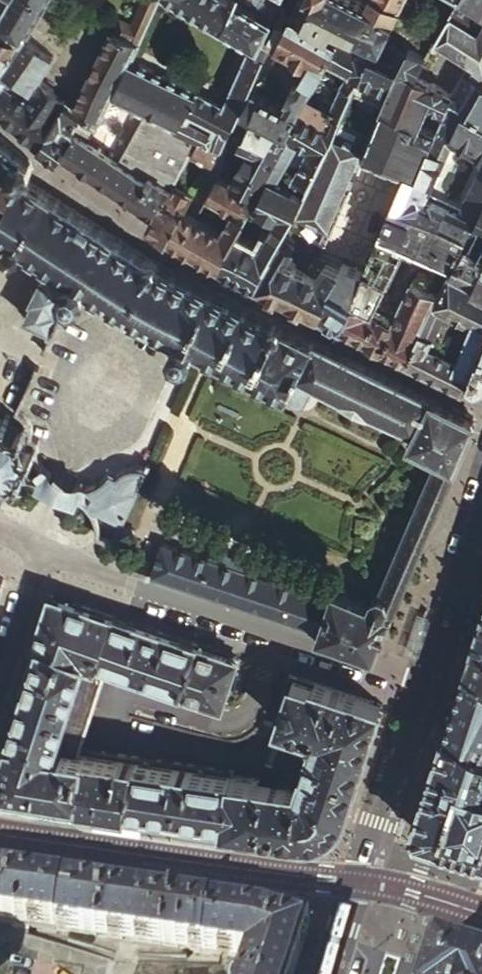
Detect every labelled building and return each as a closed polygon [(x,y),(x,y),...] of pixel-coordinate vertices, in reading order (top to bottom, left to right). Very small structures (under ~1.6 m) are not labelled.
[(0,13),(0,28),(10,37),(5,44),(0,40),(0,113),(14,125),(29,138),(46,152),(53,158),(57,152),(83,114),(73,105),(36,76),(52,55),(26,33),(44,0),(7,0),(0,13)] [(253,39),(223,102),(129,58),(124,69),(111,96),(145,113),(197,139),(217,148),(221,141),(231,119),(240,101),(265,47),(268,41),(283,8),(282,7),(277,4),(270,0),(183,0),(253,39)] [(130,24),(124,21),(116,25),(113,30),(137,42),(146,24),(158,0),(143,0),(130,24)] [(293,5),(367,42),(373,46),(377,39),(399,0),(370,0),(367,6),(353,0),(296,0),(293,5)] [(449,2),(444,10),(474,29),(480,20),(449,2)] [(287,10),(283,8),(268,41),(271,43),(274,45),(309,63),(301,78),(303,79),(287,109),(252,91),(242,109),(251,115),(288,134),(316,82),(335,45),(339,37),(290,12),(287,10)] [(480,80),(459,68),(464,60),(481,70),(481,22),(480,20),(474,29),(444,10),(419,53),(421,54),(409,73),(422,79),(424,79),(446,90),(442,96),(463,108),(480,80)] [(73,105),(83,114),(97,124),(99,120),(111,96),(124,69),(129,58),(137,42),(113,30),(73,105)] [(325,157),(366,81),(378,58),(363,50),(339,37),(335,45),(316,82),(288,134),(287,136),(258,193),(256,197),(252,203),(257,206),(271,179),(277,182),(289,159),(292,161),(300,145),(312,151),(292,190),(303,196),(325,157)] [(367,42),(363,50),(378,58),(391,65),(400,48),(377,39),(373,46),(367,42)] [(438,110),(442,96),(446,90),(424,79),(422,79),(409,73),(421,54),(419,53),(403,44),(400,48),(391,65),(378,58),(366,81),(394,95),(364,155),(366,156),(406,173),(415,177),(431,131),(417,126),(424,105),(438,110)] [(480,80),(481,76),(481,70),(464,60),(459,68),(480,80)] [(480,80),(463,108),(481,120),(481,76),(480,80)] [(303,196),(289,223),(287,225),(326,245),(366,156),(364,155),(394,95),(366,81),(325,157),(303,196)] [(463,108),(442,96),(438,110),(431,131),(415,177),(406,173),(391,208),(468,235),(481,209),(481,170),(459,213),(427,197),(451,140),(481,156),(481,120),(463,108)] [(417,126),(431,131),(438,110),(424,105),(417,126)] [(83,114),(57,152),(72,162),(152,214),(162,198),(170,185),(186,157),(197,139),(145,113),(118,158),(86,139),(97,124),(83,114)] [(288,134),(251,115),(238,138),(237,140),(249,146),(236,171),(224,165),(217,177),(256,197),(258,193),(287,136),(288,134)] [(340,398),(373,414),(374,411),(413,430),(407,443),(434,457),(378,588),(372,593),(370,598),(351,593),(333,586),(329,598),(317,630),(373,648),(396,595),(452,465),(473,418),(157,262),(24,179),(31,169),(28,160),(0,138),(0,234),(1,235),(5,237),(6,248),(14,253),(25,249),(47,263),(41,277),(38,276),(28,298),(30,299),(23,316),(52,329),(56,319),(60,309),(56,308),(61,296),(73,301),(83,300),(88,290),(125,312),(174,337),(170,346),(174,355),(184,360),(192,356),(195,349),(199,351),(299,400),(307,398),(314,384),(341,396),(340,398)] [(197,139),(186,157),(206,168),(208,166),(217,148),(197,139)] [(184,211),(168,236),(173,239),(189,248),(190,249),(220,264),(235,235),(252,203),(256,197),(217,177),(206,196),(233,211),(223,229),(196,214),(190,211),(185,208),(184,211)] [(242,276),(255,282),(271,254),(281,235),(287,225),(289,223),(303,196),(292,190),(277,182),(271,179),(257,206),(278,217),(260,248),(235,235),(220,264),(227,268),(242,276)] [(162,198),(184,211),(185,208),(187,205),(192,197),(170,185),(162,198)] [(162,198),(152,214),(150,218),(146,225),(156,230),(168,236),(184,211),(162,198)] [(393,353),(405,358),(421,328),(438,295),(414,282),(404,300),(393,319),(376,311),(385,291),(406,244),(453,266),(468,235),(391,208),(365,272),(353,300),(342,326),(356,333),(374,342),(384,348),(393,353)] [(468,235),(453,266),(451,269),(481,285),(481,258),(475,254),(481,241),(481,209),(468,235)] [(271,254),(255,282),(287,298),(314,312),(317,314),(331,288),(333,285),(318,277),(311,273),(285,259),(295,242),(281,235),(271,254)] [(311,273),(318,277),(328,261),(320,257),(311,273)] [(318,277),(333,285),(342,268),(333,263),(328,261),(318,277)] [(353,300),(365,272),(345,261),(342,268),(333,285),(331,288),(353,300)] [(440,345),(428,369),(463,386),(467,376),(477,381),(481,379),(481,348),(481,344),(481,285),(451,269),(438,295),(421,328),(431,333),(446,305),(473,319),(455,352),(440,345)] [(332,321),(342,326),(353,300),(331,288),(317,314),(332,321)] [(404,300),(385,291),(376,311),(393,319),(404,300)] [(429,339),(440,345),(455,352),(473,319),(446,305),(431,333),(429,339)] [(421,328),(405,358),(418,364),(428,369),(440,345),(429,339),(431,333),(421,328)] [(5,481),(5,476),(21,471),(25,474),(31,469),(27,465),(34,453),(39,453),(38,445),(34,446),(28,431),(32,430),(30,422),(25,424),(13,419),(15,413),(9,410),(6,415),(0,412),(0,482),(5,481)] [(94,508),(95,510),(123,522),(136,494),(150,463),(147,462),(145,465),(140,463),(132,462),(128,463),(123,465),(116,471),(111,468),(107,474),(103,478),(97,481),(90,484),(89,481),(82,481),(76,481),(69,480),(63,477),(55,471),(47,461),(37,469),(40,474),(37,482),(36,483),(38,485),(39,487),(44,490),(45,488),(65,496),(65,499),(71,502),(75,500),(75,498),(80,499),(87,502),(94,508)] [(161,543),(151,575),(282,618),(293,586),(248,571),(207,558),(161,543)] [(212,543),(207,558),(248,571),(253,558),(212,543)] [(282,618),(317,630),(329,598),(293,586),(282,618)] [(45,612),(35,642),(75,655),(96,662),(112,614),(51,593),(45,612)] [(472,642),(481,646),(481,612),(477,626),(473,639),(472,642)] [(137,622),(112,614),(96,662),(105,665),(105,667),(179,692),(196,642),(137,622)] [(35,642),(3,739),(77,753),(102,675),(71,665),(75,655),(35,642)] [(221,704),(237,656),(196,642),(179,692),(221,706),(221,704)] [(472,642),(468,654),(465,664),(481,672),(481,646),(472,642)] [(102,675),(105,667),(105,665),(96,662),(75,655),(71,665),(102,675)] [(465,664),(449,715),(445,727),(481,748),(481,672),(465,664)] [(380,705),(293,675),(278,721),(282,722),(278,732),(268,762),(261,760),(255,779),(232,775),(225,822),(241,825),(277,829),(294,832),(302,833),(305,833),(307,834),(310,834),(312,834),(315,833),(318,833),(320,832),(324,830),(326,829),(328,828),(331,827),(334,824),(335,823),(337,822),(339,820),(341,817),(342,815),(344,813),(346,809),(347,804),(361,763),(380,705)] [(481,853),(481,852),(481,748),(445,727),(430,773),(414,824),(419,833),(481,853)] [(77,801),(84,754),(77,753),(3,739),(0,748),(0,791),(12,792),(35,796),(65,800),(77,801)] [(84,754),(77,801),(90,803),(115,807),(126,809),(134,756),(98,751),(90,750),(88,750),(87,751),(86,751),(85,752),(84,753),(84,754)] [(202,819),(225,822),(232,775),(233,770),(134,756),(126,809),(158,813),(175,815),(202,819)] [(53,930),(61,879),(46,877),(0,870),(0,921),(53,930)] [(75,881),(61,879),(53,930),(120,940),(128,889),(104,886),(75,881)] [(140,891),(128,889),(120,940),(133,942),(140,891)] [(140,891),(133,942),(199,952),(207,902),(197,900),(177,897),(154,893),(140,891)] [(207,902),(199,952),(244,959),(242,965),(239,973),(293,973),(296,964),(309,925),(260,910),(207,902)] [(435,942),(425,973),(481,973),(481,958),(435,942)]
